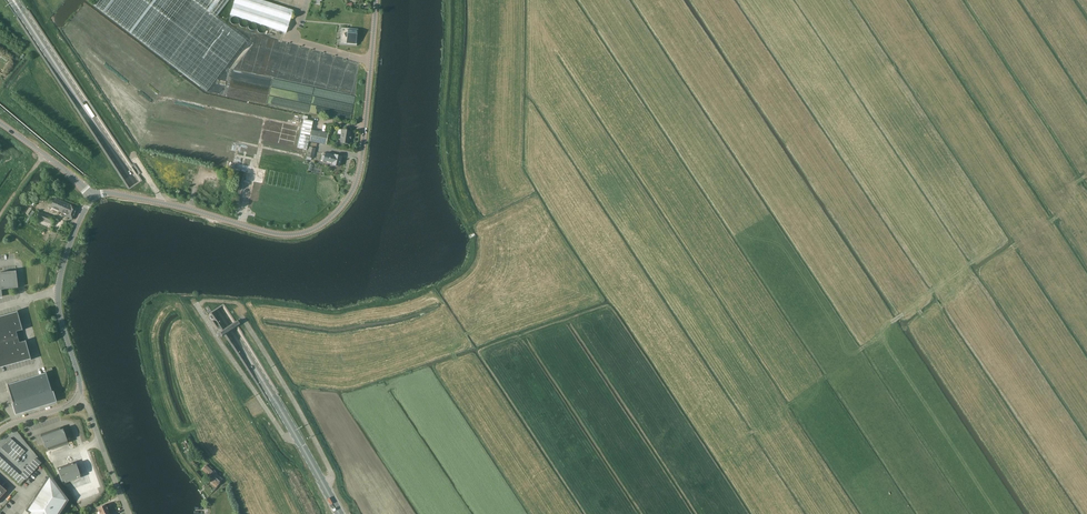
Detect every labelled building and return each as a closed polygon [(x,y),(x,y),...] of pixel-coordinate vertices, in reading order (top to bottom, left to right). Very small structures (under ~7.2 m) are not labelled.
[(216,16),(229,0),(97,0),(93,6),(206,92),(246,39),(216,16)] [(281,30),(286,32),(293,10),(261,0),(235,0),(230,14),(281,30)] [(341,27),(339,44),(357,46),(358,29),(341,27)] [(247,91),(242,100),(294,107),(293,102),(288,102),(286,93),(293,92),(293,90),(285,89),(286,81),(284,85),(285,80),(281,80),(282,83),(279,82),(277,82),(278,80),(275,78),(266,79),(266,82),(265,81),(244,78),(228,81),(236,82),(231,91),(227,90),(226,94),(234,95),(235,89),(236,89),(237,86),(247,91)] [(336,141),(335,144),(339,145),(339,144),(348,146),(348,144),(351,131),(342,130),(338,129),(338,134),(341,134),(340,141),(336,141)] [(310,142),(326,144),(328,133),(312,131),(310,142)] [(307,149),(301,148),(241,135),(235,163),(248,166),(245,180),(302,192),(308,164),(304,163),(307,149)] [(313,158),(315,149),(316,144),(311,142),(311,143),(309,143),(307,149),(308,149),(306,157),(313,158)] [(325,153),(323,153),(321,160),(332,163),(332,165),(339,166),(341,156),(334,155),(325,153)] [(204,175),(201,184),(203,184),(202,188),(216,193),(217,188),(219,189),(222,181),(204,175)] [(77,208),(55,198),(51,208),(62,212),(61,215),(62,215),(62,216),(64,217),(65,216),(73,219),(77,208)] [(32,210),(25,222),(28,224),(35,212),(32,210)] [(54,218),(39,212),(35,222),(50,228),(54,218)] [(15,271),(0,273),(0,296),(2,296),(1,290),(18,288),(16,271),(15,271)] [(25,340),(25,341),(19,342),(16,332),(22,330),(17,311),(17,313),(0,317),(0,366),(30,358),(30,360),(31,360),(25,340)] [(46,372),(45,372),(46,374),(8,386),(7,384),(16,413),(55,401),(46,372)] [(68,443),(64,433),(62,429),(60,429),(60,427),(40,434),(45,448),(47,448),(48,450),(68,443)] [(80,478),(77,467),(75,463),(73,464),(73,462),(57,468),(62,482),(64,481),(65,483),(80,478)] [(202,469),(209,475),(213,471),(206,464),(202,469)] [(213,471),(209,475),(212,478),(209,480),(216,487),(222,480),(216,474),(217,473),(214,470),(213,471)] [(25,479),(20,475),(17,473),(12,478),(20,485),(25,479)] [(66,500),(51,479),(46,485),(45,484),(42,489),(44,490),(28,513),(57,513),(66,500)] [(100,513),(104,513),(109,512),(106,504),(97,508),(100,513)]
